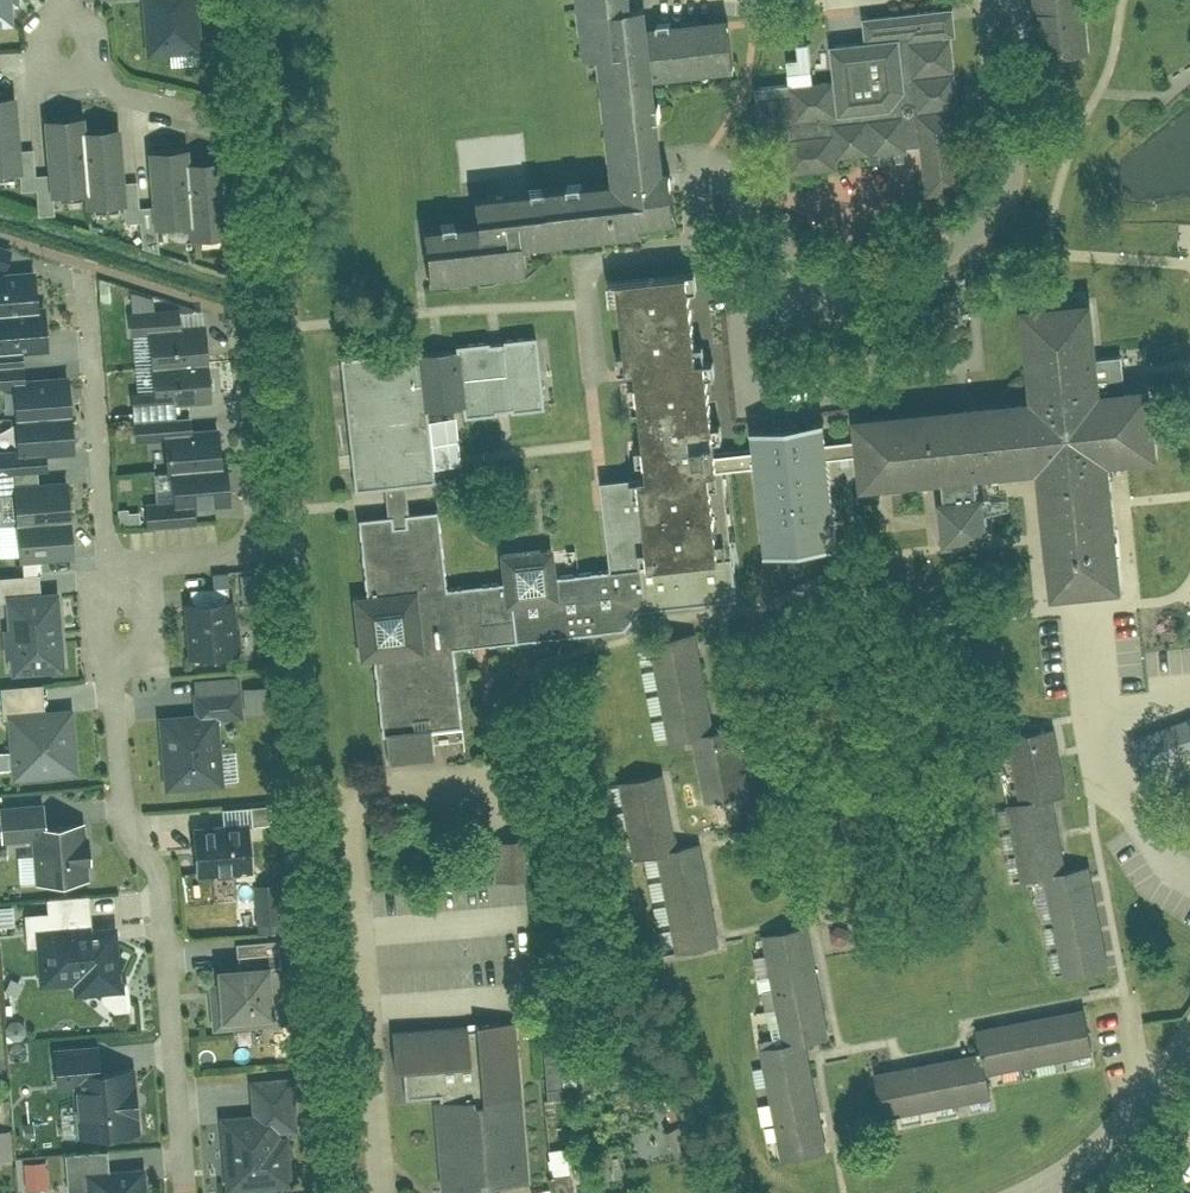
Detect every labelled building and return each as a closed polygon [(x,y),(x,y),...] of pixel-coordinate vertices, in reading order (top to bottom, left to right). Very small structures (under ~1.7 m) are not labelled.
[(8,0),(0,0),(0,29),(10,28),(8,0)] [(143,60),(199,57),(196,0),(139,0),(143,60)] [(425,276),(521,267),(519,243),(642,232),(641,221),(675,218),(669,161),(665,161),(657,77),(735,70),(730,12),(656,18),(649,19),(647,0),(631,0),(575,0),(579,52),(595,50),(606,168),(465,181),(468,213),(420,218),(425,276)] [(984,66),(979,0),(962,0),(947,1),(947,9),(861,15),(862,40),(829,42),(832,79),(751,85),(758,176),(838,170),(837,158),(875,155),(875,164),(906,161),(905,151),(921,150),(925,196),(971,193),(965,116),(987,115),(984,66)] [(1032,18),(1035,57),(1092,52),(1088,0),(1030,0),(1032,18)] [(0,103),(0,180),(19,179),(18,153),(15,103),(0,103)] [(79,123),(42,125),(46,178),(47,201),(51,201),(84,199),(80,136),(79,123)] [(117,133),(80,136),(84,199),(85,215),(121,212),(120,184),(117,133)] [(32,153),(18,153),(19,179),(20,194),(35,194),(36,218),(52,217),(51,201),(47,201),(46,178),(33,178),(32,153)] [(183,155),(146,157),(150,210),(150,233),(156,233),(187,231),(185,168),(183,155)] [(222,167),(185,168),(187,231),(188,246),(224,245),(223,213),(222,167)] [(136,184),(120,184),(121,212),(121,225),(140,225),(141,257),(157,257),(156,233),(150,233),(150,210),(137,210),(136,184)] [(239,212),(223,213),(224,245),(225,258),(241,258),(239,212)] [(3,270),(10,249),(0,246),(0,269),(3,270)] [(717,475),(714,447),(704,357),(695,358),(686,269),(614,276),(624,366),(633,365),(644,473),(602,478),(612,567),(641,564),(725,556),(717,475)] [(35,310),(32,270),(0,272),(0,313),(35,310)] [(151,366),(206,362),(203,323),(179,325),(178,307),(152,309),(151,298),(129,290),(130,310),(126,311),(128,332),(148,331),(151,366)] [(1029,397),(851,414),(852,430),(855,454),(858,485),(942,476),(976,474),(1037,467),(1050,595),(1122,588),(1109,459),(1155,455),(1148,383),(1125,385),(1122,355),(1096,357),(1090,298),(1020,305),(1029,397)] [(21,364),(20,349),(45,347),(42,309),(35,310),(0,313),(0,366),(21,364)] [(420,347),(338,355),(351,489),(384,486),(386,499),(387,515),(408,513),(407,497),(406,484),(434,481),(427,408),(463,405),(464,416),(506,412),(544,409),(537,334),(498,337),(454,342),(455,349),(441,350),(421,352),(420,347)] [(130,399),(132,420),(173,418),(171,401),(209,398),(206,362),(151,366),(153,398),(130,399)] [(13,417),(69,414),(66,376),(22,379),(21,364),(0,366),(0,386),(11,385),(13,417)] [(855,454),(852,430),(831,432),(829,411),(742,419),(745,444),(714,447),(717,475),(725,474),(750,472),(758,552),(838,544),(830,456),(855,454)] [(0,451),(0,472),(46,470),(45,453),(71,451),(69,414),(13,417),(15,450),(0,451)] [(165,468),(168,468),(220,465),(218,426),(191,428),(190,417),(173,418),(132,420),(133,437),(162,435),(165,468)] [(144,503),(146,524),(194,521),(193,505),(230,503),(228,464),(220,465),(168,468),(170,501),(144,503)] [(641,564),(645,606),(737,597),(725,474),(717,475),(725,556),(641,564)] [(977,493),(976,474),(942,476),(943,494),(938,495),(941,543),(989,540),(985,493),(977,493)] [(14,522),(69,518),(67,481),(12,484),(14,522)] [(408,513),(387,515),(358,517),(365,593),(353,594),(359,660),(373,658),(383,763),(433,758),(430,728),(460,725),(453,647),(647,629),(645,606),(641,564),(612,567),(554,573),(552,547),(499,552),(502,582),(446,587),(439,510),(408,513)] [(14,522),(17,560),(72,556),(69,518),(14,522)] [(57,590),(3,594),(9,674),(63,670),(57,590)] [(238,649),(233,597),(181,602),(186,654),(238,649)] [(693,637),(652,643),(664,727),(692,723),(704,805),(749,798),(738,723),(707,728),(693,637)] [(154,714),(160,787),(219,782),(213,715),(239,713),(235,675),(190,679),(192,711),(154,714)] [(6,716),(10,778),(76,773),(71,707),(42,709),(40,683),(0,686),(0,712),(0,716),(6,716)] [(1123,743),(1135,776),(1189,757),(1189,719),(1123,743)] [(1052,880),(1066,976),(1106,970),(1091,867),(1060,872),(1049,798),(1070,795),(1060,724),(1014,731),(1025,801),(1005,804),(1017,886),(1052,880)] [(657,855),(677,945),(717,937),(697,847),(676,852),(658,768),(616,777),(634,860),(657,855)] [(0,806),(0,838),(0,840),(30,838),(34,882),(88,878),(84,821),(44,824),(42,802),(0,806)] [(246,821),(190,825),(193,875),(250,870),(246,821)] [(521,838),(494,840),(497,879),(523,877),(521,838)] [(49,912),(24,914),(26,949),(36,948),(39,985),(79,982),(80,993),(117,990),(113,926),(92,928),(89,897),(48,900),(49,912)] [(761,1052),(780,1159),(823,1151),(806,1054),(829,1042),(810,931),(768,939),(787,1047),(761,1052)] [(235,965),(205,967),(210,1028),(284,1022),(278,938),(233,941),(235,965)] [(1087,1054),(1080,1019),(976,1040),(979,1054),(870,1075),(878,1115),(988,1093),(985,1074),(1087,1054)] [(519,1020),(392,1027),(394,1070),(405,1069),(407,1097),(440,1095),(440,1101),(434,1101),(439,1187),(457,1187),(490,1183),(528,1182),(519,1020)] [(97,1045),(53,1048),(56,1086),(71,1085),(75,1137),(139,1132),(134,1064),(99,1067),(97,1045)] [(249,1112),(216,1115),(222,1185),(289,1180),(285,1131),(298,1130),(293,1073),(246,1077),(249,1112)] [(143,1167),(105,1170),(104,1150),(64,1153),(66,1192),(87,1191),(87,1192),(144,1192),(143,1167)] [(457,1187),(458,1192),(491,1192),(490,1183),(457,1187)]
